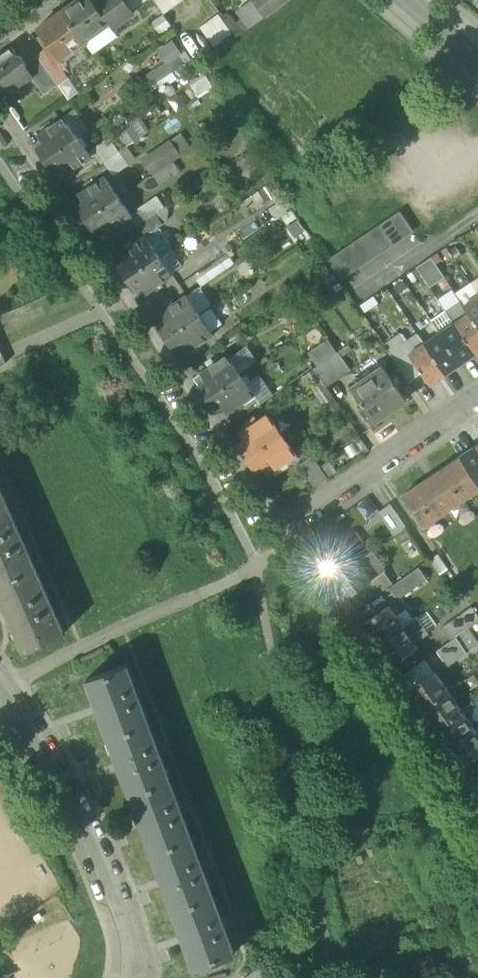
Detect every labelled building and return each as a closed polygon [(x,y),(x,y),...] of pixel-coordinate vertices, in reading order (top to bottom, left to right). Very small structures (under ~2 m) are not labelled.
[(110,24),(97,6),(93,0),(78,0),(63,10),(86,41),(110,24)] [(97,6),(110,24),(114,21),(116,25),(134,12),(132,11),(125,0),(106,0),(97,6)] [(132,11),(147,0),(125,0),(132,11)] [(167,0),(154,0),(165,14),(173,9),(167,0)] [(179,0),(167,0),(173,9),(181,3),(179,0)] [(266,17),(254,0),(252,0),(238,10),(250,27),(266,17)] [(266,17),(289,0),(254,0),(266,17)] [(78,47),(86,41),(63,10),(39,27),(51,44),(48,47),(60,64),(64,62),(61,58),(78,47)] [(220,14),(210,21),(224,40),(233,33),(220,14)] [(171,26),(163,15),(153,22),(160,33),(171,26)] [(228,23),(237,37),(243,32),(234,19),(228,23)] [(215,46),(224,40),(210,21),(201,27),(215,46)] [(118,36),(110,24),(86,41),(94,53),(118,36)] [(158,50),(166,62),(167,64),(182,54),(181,52),(173,40),(158,50)] [(7,97),(33,78),(35,77),(27,66),(28,65),(27,64),(21,55),(19,56),(12,46),(0,55),(0,91),(1,90),(7,97)] [(38,54),(39,55),(57,80),(67,73),(60,64),(48,47),(38,54)] [(193,59),(186,48),(181,52),(182,54),(167,64),(166,62),(147,75),(154,85),(193,59)] [(60,84),(57,80),(39,55),(27,64),(28,65),(27,66),(35,77),(33,78),(45,95),(60,84)] [(70,78),(67,73),(57,80),(60,84),(60,85),(70,78)] [(213,89),(205,77),(192,86),(200,98),(213,89)] [(80,92),(70,78),(60,85),(70,99),(80,92)] [(65,117),(78,137),(90,129),(76,109),(65,117)] [(140,115),(131,122),(142,137),(151,131),(140,115)] [(36,146),(45,159),(78,137),(65,117),(38,135),(43,142),(36,146)] [(116,132),(127,147),(142,137),(131,122),(116,132)] [(172,140),(181,154),(192,147),(182,132),(172,140)] [(92,156),(78,137),(45,159),(54,172),(60,167),(65,175),(92,156)] [(93,149),(103,164),(105,162),(120,152),(110,137),(93,149)] [(142,160),(152,174),(153,173),(174,159),(181,154),(172,140),(142,160)] [(251,167),(261,160),(253,148),(243,155),(251,167)] [(129,165),(120,152),(105,162),(114,175),(129,165)] [(182,171),(174,159),(153,173),(154,174),(161,185),(182,171)] [(152,191),(161,185),(154,174),(138,185),(152,191)] [(77,206),(86,219),(119,196),(106,176),(79,194),(84,201),(77,206)] [(279,195),(272,183),(259,191),(267,203),(279,195)] [(133,216),(139,226),(158,213),(167,208),(158,195),(131,213),(133,216)] [(131,213),(119,196),(86,219),(94,231),(101,227),(106,234),(133,216),(131,213)] [(289,212),(281,201),(270,208),(278,219),(289,212)] [(401,211),(390,218),(404,238),(415,230),(401,211)] [(165,223),(158,213),(139,226),(146,235),(165,223)] [(390,218),(380,225),(394,245),(404,238),(390,218)] [(306,230),(298,220),(288,228),(295,238),(306,230)] [(380,225),(370,232),(383,252),(394,245),(380,225)] [(370,232),(360,239),(373,259),(383,252),(370,232)] [(152,234),(147,236),(158,253),(168,246),(163,239),(159,236),(152,234)] [(118,266),(126,278),(160,256),(158,253),(147,236),(146,235),(119,254),(124,261),(118,266)] [(360,239),(349,246),(363,266),(373,259),(360,239)] [(349,246),(339,253),(353,273),(363,266),(349,246)] [(171,248),(160,256),(172,273),(183,265),(171,248)] [(341,280),(353,273),(339,253),(328,260),(333,268),(341,280)] [(229,254),(196,276),(202,286),(235,263),(229,254)] [(172,273),(160,256),(126,278),(135,291),(142,286),(147,293),(173,275),(172,273)] [(418,267),(431,287),(446,277),(433,257),(418,267)] [(465,307),(477,298),(477,293),(472,283),(456,293),(461,301),(465,307)] [(201,287),(187,296),(199,314),(213,304),(201,287)] [(159,326),(167,338),(200,316),(199,314),(187,296),(160,314),(165,321),(159,326)] [(465,307),(470,314),(471,314),(477,325),(477,298),(465,307)] [(461,301),(447,310),(456,324),(470,314),(465,307),(461,301)] [(212,308),(200,316),(211,332),(223,324),(212,308)] [(441,334),(456,324),(447,310),(432,321),(434,324),(435,325),(435,326),(441,334)] [(456,324),(475,353),(477,352),(477,325),(471,314),(470,314),(456,324)] [(211,332),(200,316),(167,338),(176,351),(182,346),(187,354),(214,336),(211,332)] [(434,324),(419,334),(426,344),(441,334),(435,326),(435,325),(434,324)] [(456,324),(441,334),(461,363),(475,353),(456,324)] [(404,344),(408,342),(401,333),(385,344),(398,363),(411,355),(404,344)] [(430,384),(446,373),(426,344),(419,334),(408,342),(404,344),(411,355),(423,373),(430,384)] [(446,373),(461,363),(441,334),(426,344),(446,373)] [(318,366),(338,352),(329,339),(309,353),(318,366)] [(248,345),(229,358),(239,373),(258,360),(248,345)] [(315,368),(327,387),(352,370),(339,351),(338,352),(318,366),(315,368)] [(397,364),(409,382),(423,373),(411,355),(398,363),(397,364)] [(200,385),(208,397),(241,375),(239,373),(229,358),(228,356),(201,374),(206,381),(200,385)] [(352,389),(375,422),(407,400),(385,367),(352,389)] [(327,387),(315,368),(304,375),(324,405),(335,399),(327,387)] [(247,374),(242,377),(255,396),(261,405),(275,396),(261,375),(252,381),(247,374)] [(242,377),(241,375),(208,397),(217,410),(223,406),(228,414),(243,403),(255,396),(242,377)] [(250,413),(261,405),(255,396),(243,403),(250,413)] [(240,445),(248,457),(282,435),(268,415),(242,433),(247,441),(240,445)] [(295,455),(282,435),(248,457),(257,470),(264,466),(269,473),(295,455)] [(476,448),(462,458),(477,482),(477,450),(476,448)] [(329,477),(321,466),(313,455),(300,464),(315,487),(329,477)] [(477,489),(477,482),(462,458),(403,497),(423,526),(477,489)] [(330,460),(321,466),(329,477),(338,471),(330,460)] [(26,651),(64,633),(0,488),(0,592),(26,651)] [(379,512),(395,535),(407,527),(391,504),(379,512)] [(359,561),(372,551),(358,532),(345,541),(358,561),(359,561)] [(319,559),(333,579),(358,561),(345,541),(319,559)] [(372,551),(359,561),(372,581),(386,571),(373,551),(372,551)] [(431,560),(441,576),(449,570),(439,555),(431,560)] [(359,561),(358,561),(333,579),(346,598),(372,581),(359,561)] [(390,588),(398,599),(428,579),(419,567),(390,588)] [(346,598),(354,609),(394,581),(386,571),(372,581),(346,598)] [(365,624),(378,644),(404,626),(390,606),(365,624)] [(460,615),(469,628),(477,622),(477,617),(472,607),(460,615)] [(469,629),(469,628),(460,615),(443,627),(452,641),(457,638),(469,629)] [(416,642),(429,633),(417,617),(404,626),(416,642)] [(416,642),(404,626),(378,644),(392,663),(418,645),(416,642)] [(458,639),(463,647),(468,654),(477,647),(477,642),(469,629),(457,638),(458,639)] [(441,650),(446,659),(463,647),(458,639),(441,650)] [(451,665),(468,654),(463,647),(446,659),(451,665)] [(410,689),(435,671),(426,658),(401,676),(410,689)] [(91,682),(198,967),(235,953),(128,668),(91,682)] [(410,689),(423,709),(449,691),(435,671),(410,689)] [(462,710),(449,691),(423,709),(437,728),(462,710)] [(475,729),(462,710),(437,728),(450,747),(475,729)] [(475,729),(450,747),(463,766),(477,756),(477,733),(475,729)]
